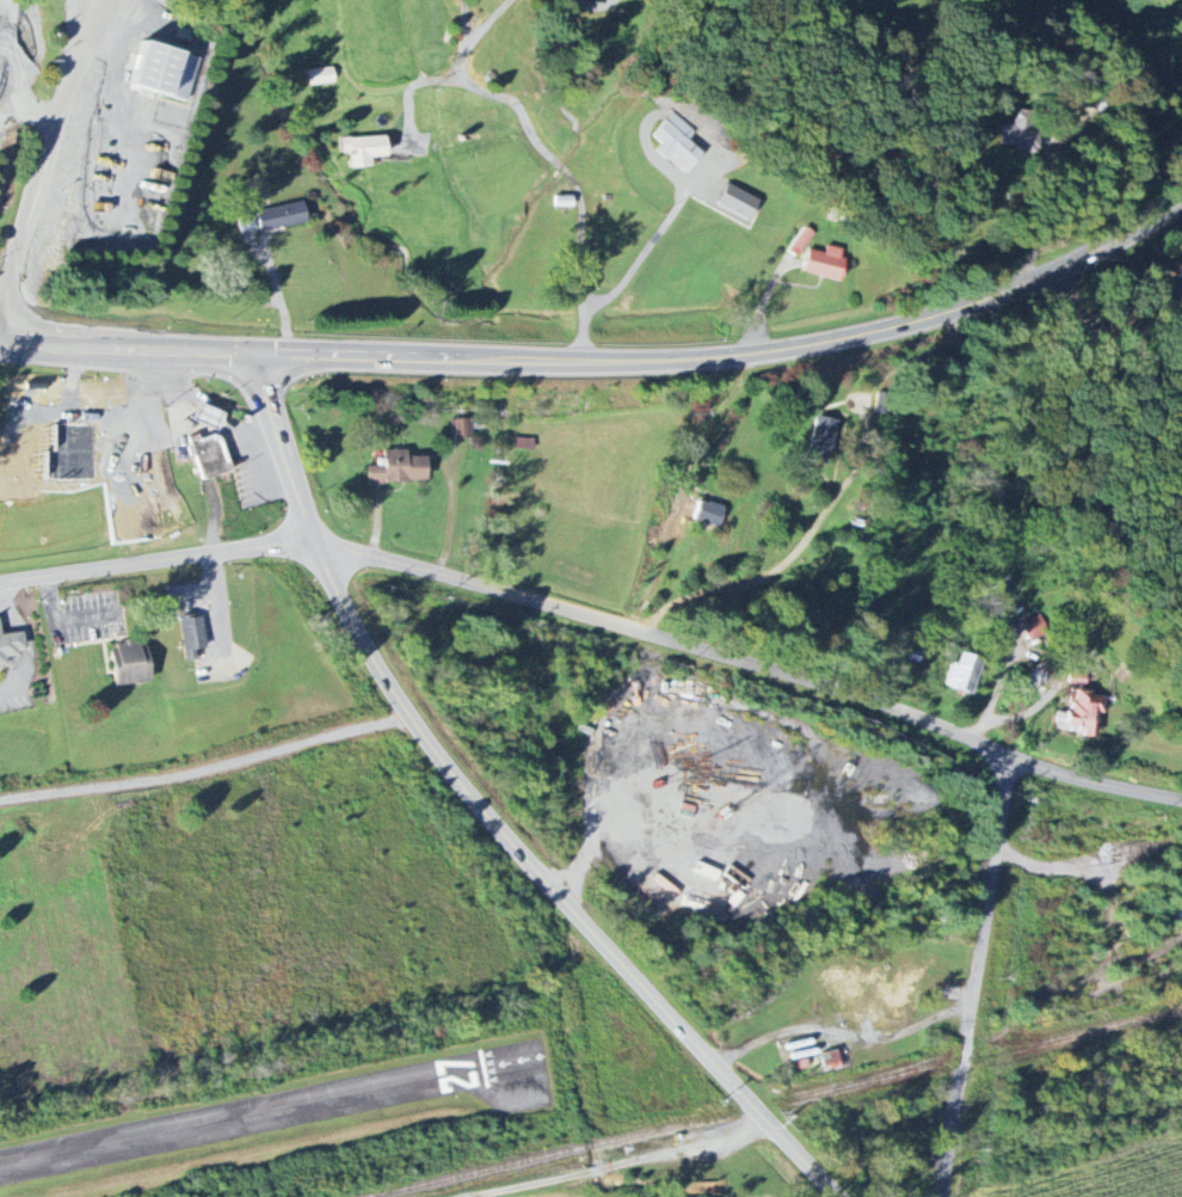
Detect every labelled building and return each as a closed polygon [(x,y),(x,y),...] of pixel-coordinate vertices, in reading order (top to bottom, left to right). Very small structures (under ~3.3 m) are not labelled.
[(183,101),(196,56),(142,41),(128,90),(140,94),(141,89),(183,101)] [(309,86),(335,82),(333,67),(307,71),(309,86)] [(655,150),(686,176),(705,153),(689,140),(696,132),(672,112),(651,137),(660,144),(655,150)] [(1036,152),(1040,124),(1001,119),(998,148),(1036,152)] [(387,157),(386,136),(341,138),(341,154),(349,154),(350,168),(372,167),(371,158),(387,157)] [(761,198),(726,186),(716,211),(751,224),(761,198)] [(308,223),(304,202),(256,211),(260,233),(308,223)] [(787,251),(796,258),(815,234),(806,227),(787,251)] [(847,250),(826,246),(824,253),(809,250),(804,273),(840,281),(847,250)] [(219,430),(225,414),(200,405),(194,421),(219,430)] [(834,459),(841,421),(819,417),(812,455),(834,459)] [(471,419),(452,420),(453,440),(472,439),(471,419)] [(232,473),(222,436),(199,442),(198,436),(190,438),(202,481),(232,473)] [(427,457),(407,457),(406,450),(383,451),(384,466),(367,467),(367,484),(428,483),(427,457)] [(695,520),(720,528),(726,509),(701,500),(695,520)] [(186,662),(179,616),(203,614),(210,658),(186,662)] [(1023,620),(1028,640),(1048,635),(1042,615),(1023,620)] [(7,656),(27,654),(25,633),(2,636),(0,621),(0,669),(9,668),(7,656)] [(117,688),(152,682),(146,642),(110,648),(117,688)] [(958,667),(950,664),(943,686),(974,696),(984,660),(961,654),(958,667)] [(1024,675),(1033,691),(1058,677),(1049,660),(1024,675)] [(1055,731),(1097,737),(1102,697),(1091,696),(1092,692),(1086,692),(1088,675),(1074,673),(1069,713),(1057,712),(1055,731)] [(693,873),(717,883),(722,873),(697,862),(693,873)] [(822,1055),(826,1072),(842,1068),(838,1052),(822,1055)]
